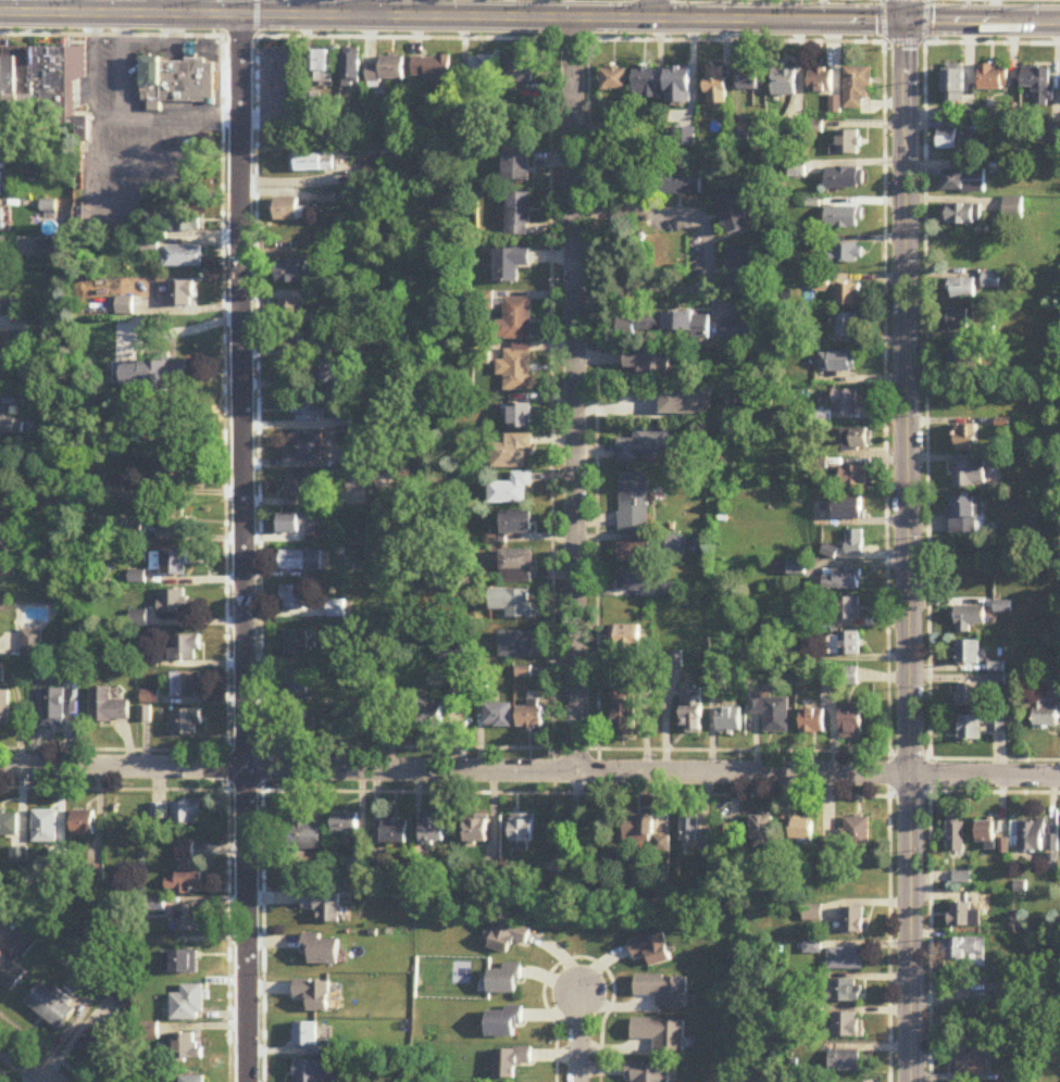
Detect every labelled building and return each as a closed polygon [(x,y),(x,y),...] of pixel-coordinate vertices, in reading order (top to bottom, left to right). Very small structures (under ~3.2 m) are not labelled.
[(86,47),(86,76),(75,81),(75,116),(88,116),(88,140),(75,140),(75,124),(34,124),(35,47),(86,47)] [(310,50),(310,72),(315,72),(315,83),(334,83),(334,50),(310,50)] [(360,53),(342,53),(342,86),(360,86),(360,53)] [(144,56),(162,56),(162,62),(186,62),(186,59),(205,59),(205,62),(214,62),(214,98),(205,98),(205,101),(161,101),(161,111),(149,110),(149,100),(142,100),(144,56)] [(367,65),(367,82),(404,81),(404,57),(379,57),(379,65),(367,65)] [(414,57),(414,77),(450,77),(450,57),(414,57)] [(494,57),(470,57),(470,65),(459,65),(459,85),(494,85),(494,57)] [(532,61),(508,61),(508,83),(532,83),(532,61)] [(774,96),(796,96),(796,62),(774,62),(774,96)] [(1008,91),(1008,66),(978,66),(978,91),(1008,91)] [(727,67),(709,67),(709,104),(727,104),(727,67)] [(740,67),(740,90),(759,90),(759,67),(740,67)] [(1022,88),(1033,88),(1033,105),(1051,105),(1051,67),(1022,68),(1022,88)] [(634,98),(657,98),(657,68),(634,68),(634,98)] [(845,110),(864,110),(864,99),(871,99),(871,68),(845,68),(845,110)] [(627,70),(602,70),(602,91),(627,91),(627,70)] [(690,70),(690,102),(666,102),(668,70),(690,70)] [(809,70),(809,93),(832,93),(832,70),(809,70)] [(942,70),(942,103),(965,103),(965,70),(942,70)] [(9,142),(1,142),(1,130),(0,130),(0,155),(9,155),(9,142)] [(734,130),(734,145),(748,145),(748,130),(734,130)] [(831,145),(831,155),(859,155),(859,131),(838,131),(838,145),(831,145)] [(971,150),(971,133),(939,133),(939,150),(971,150)] [(531,141),(504,141),(504,181),(530,181),(531,141)] [(335,155),(293,155),(293,172),(335,172),(335,155)] [(805,179),(805,163),(789,163),(789,179),(805,179)] [(826,168),(826,189),(865,189),(865,168),(826,168)] [(701,194),(701,170),(659,170),(659,194),(701,194)] [(944,192),(985,192),(985,170),(944,170),(944,192)] [(714,195),(726,236),(751,229),(739,188),(714,195)] [(336,203),(336,194),(322,194),(322,203),(336,203)] [(508,236),(531,236),(531,194),(508,194),(508,236)] [(299,199),(273,199),(273,221),(310,221),(310,209),(299,209),(299,199)] [(978,205),(942,205),(942,225),(978,225),(978,205)] [(202,232),(202,206),(165,206),(165,232),(202,232)] [(863,209),(826,209),(826,229),(863,229),(863,209)] [(831,264),(863,264),(863,244),(831,244),(831,264)] [(204,269),(204,247),(164,247),(164,269),(204,269)] [(519,268),(530,268),(530,249),(496,249),(496,284),(519,284),(519,268)] [(727,294),(753,294),(753,251),(727,251),(727,294)] [(278,262),(278,283),(309,283),(309,262),(278,262)] [(1000,274),(984,275),(984,289),(1000,289),(1000,274)] [(976,300),(976,280),(950,280),(950,300),(976,300)] [(195,308),(195,283),(170,283),(170,308),(195,308)] [(861,286),(836,286),(836,307),(861,307),(861,286)] [(532,340),(532,299),(506,299),(506,322),(499,322),(499,340),(532,340)] [(301,324),(301,300),(281,300),(281,324),(301,324)] [(758,307),(742,307),(742,323),(719,323),(719,340),(758,340),(758,307)] [(972,310),(944,310),(944,331),(972,331),(972,310)] [(692,332),(692,339),(709,339),(709,313),(636,313),(636,332),(692,332)] [(832,315),(832,339),(858,339),(858,315),(832,315)] [(532,391),(532,346),(506,346),(506,361),(504,361),(504,391),(532,391)] [(670,377),(670,352),(626,352),(626,377),(670,377)] [(820,354),(820,373),(856,373),(856,354),(820,354)] [(949,356),(949,379),(977,379),(977,356),(949,356)] [(315,361),(315,385),(338,385),(338,361),(315,361)] [(707,416),(707,389),(661,389),(661,416),(707,416)] [(835,415),(860,415),(860,391),(835,391),(835,415)] [(298,400),(297,422),(322,423),(323,401),(298,400)] [(510,429),(531,429),(531,404),(510,404),(510,429)] [(24,421),(0,421),(0,435),(24,435),(24,421)] [(978,426),(957,426),(957,453),(978,453),(978,426)] [(637,455),(678,455),(678,428),(635,429),(635,439),(618,439),(618,465),(637,464),(637,455)] [(872,450),(872,430),(842,430),(842,450),(872,450)] [(493,469),(531,469),(531,435),(507,435),(507,444),(493,444),(493,469)] [(322,436),(295,436),(295,452),(287,452),(287,462),(322,462),(322,436)] [(953,463),(953,488),(985,488),(985,463),(953,463)] [(189,482),(189,467),(159,467),(159,482),(189,482)] [(843,491),(873,491),(873,467),(843,467),(843,491)] [(311,473),(286,473),(286,502),(311,502),(311,473)] [(513,483),(490,483),(490,505),(533,505),(533,473),(513,473),(513,483)] [(620,531),(649,531),(649,474),(620,474),(620,531)] [(982,498),(950,498),(950,534),(982,534),(982,498)] [(834,519),(863,519),(863,499),(834,499),(834,519)] [(188,533),(188,510),(160,510),(160,533),(188,533)] [(502,535),(532,535),(532,512),(502,512),(502,535)] [(301,534),(301,515),(278,515),(278,534),(301,534)] [(331,529),(315,529),(315,545),(331,545),(331,529)] [(864,531),(846,531),(846,554),(864,554),(864,531)] [(651,541),(619,541),(619,563),(651,563),(651,541)] [(152,551),(152,575),(187,575),(187,551),(152,551)] [(502,584),(533,584),(533,551),(502,551),(502,584)] [(321,572),(321,552),(281,552),(281,572),(321,572)] [(860,569),(824,569),(824,590),(860,590),(860,569)] [(648,571),(619,571),(619,591),(648,591),(648,571)] [(305,612),(305,588),(282,588),(282,612),(305,612)] [(187,590),(160,590),(160,617),(187,617),(187,590)] [(508,619),(532,619),(532,591),(491,591),(491,611),(508,611),(508,619)] [(827,599),(827,620),(860,620),(860,599),(827,599)] [(984,607),(955,607),(955,634),(969,634),(969,628),(984,628),(984,607)] [(642,626),(612,626),(612,653),(642,653),(642,626)] [(306,656),(306,630),(284,630),(284,657),(306,656)] [(23,660),(43,660),(43,631),(23,631),(23,660)] [(533,659),(533,633),(501,633),(501,659),(533,659)] [(859,633),(829,633),(829,656),(859,656),(859,633)] [(199,662),(199,637),(171,637),(171,662),(199,662)] [(956,666),(978,666),(978,642),(956,642),(956,666)] [(858,687),(858,668),(820,668),(820,687),(858,687)] [(287,673),(287,698),(305,698),(305,673),(287,673)] [(200,674),(172,674),(172,700),(200,700),(200,674)] [(978,684),(957,684),(957,708),(978,708),(978,684)] [(90,689),(90,723),(129,723),(129,702),(111,702),(111,689),(90,689)] [(64,690),(42,690),(42,727),(64,727),(64,690)] [(703,690),(683,690),(683,733),(703,733),(703,690)] [(0,692),(0,727),(11,727),(11,692),(0,692)] [(789,698),(750,698),(750,716),(765,716),(765,733),(789,733),(789,698)] [(1057,728),(1057,708),(1046,708),(1046,699),(1033,699),(1033,728),(1057,728)] [(636,701),(613,701),(613,738),(636,738),(636,701)] [(414,703),(414,731),(443,731),(443,703),(414,703)] [(511,730),(511,705),(485,705),(485,730),(511,730)] [(862,705),(842,705),(842,740),(862,740),(862,705)] [(542,709),(518,709),(518,730),(542,730),(542,709)] [(742,709),(719,709),(718,733),(742,733),(742,709)] [(286,710),(286,740),(308,740),(308,710),(286,710)] [(825,710),(802,710),(802,734),(825,734),(825,710)] [(170,711),(170,735),(201,735),(201,711),(170,711)] [(981,742),(981,732),(1007,732),(1007,718),(958,718),(958,742),(981,742)] [(172,827),(200,827),(200,804),(172,804),(172,827)] [(33,812),(33,844),(58,844),(58,812),(33,812)] [(71,837),(94,837),(94,812),(71,812),(71,837)] [(0,813),(0,838),(18,838),(18,813),(0,813)] [(358,815),(332,815),(332,834),(358,834),(358,815)] [(489,816),(466,816),(466,844),(489,844),(489,816)] [(533,816),(512,816),(512,851),(533,851),(533,816)] [(655,842),(655,816),(625,816),(625,842),(655,842)] [(316,817),(295,817),(295,853),(316,853),(316,817)] [(772,848),(773,818),(751,817),(751,826),(725,825),(725,847),(772,848)] [(698,818),(682,818),(682,844),(698,844),(698,818)] [(870,819),(843,819),(843,840),(823,839),(823,853),(870,854),(870,819)] [(963,852),(963,819),(946,819),(946,852),(963,852)] [(408,820),(382,820),(382,844),(408,844),(408,820)] [(421,845),(445,845),(445,820),(421,820),(421,845)] [(813,849),(813,820),(792,820),(792,841),(799,841),(799,849),(813,849)] [(1018,822),(1018,852),(1044,852),(1044,822),(1018,822)] [(996,844),(996,823),(977,823),(977,844),(996,844)] [(192,843),(177,844),(177,879),(166,880),(166,893),(202,892),(202,871),(193,871),(192,843)] [(969,884),(969,875),(953,875),(953,884),(969,884)] [(338,923),(338,893),(301,893),(301,911),(317,911),(317,923),(338,923)] [(950,928),(977,928),(977,904),(950,904),(950,928)] [(203,933),(203,905),(176,905),(176,933),(203,933)] [(863,909),(844,909),(844,934),(863,934),(863,909)] [(510,943),(525,946),(528,929),(493,921),(487,950),(507,954),(510,943)] [(36,938),(22,928),(7,949),(21,959),(36,938)] [(670,962),(662,934),(627,944),(632,960),(646,956),(649,968),(670,962)] [(338,965),(338,941),(321,941),(321,935),(301,935),(301,956),(308,956),(308,965),(338,965)] [(984,939),(944,939),(944,961),(984,961),(984,939)] [(864,971),(864,950),(829,950),(829,971),(864,971)] [(199,951),(171,951),(171,974),(199,974),(199,951)] [(26,975),(0,954),(0,984),(11,993),(26,975)] [(520,964),(502,964),(502,971),(487,971),(487,995),(520,995),(520,964)] [(686,1011),(686,977),(635,977),(635,997),(658,997),(658,1011),(686,1011)] [(25,1004),(58,1031),(76,1009),(43,981),(25,1004)] [(862,981),(827,981),(827,1004),(862,1004),(862,981)] [(329,1012),(329,982),(294,982),(294,1001),(307,1001),(307,1012),(329,1012)] [(1017,1001),(1018,986),(1001,985),(1000,1000),(1017,1001)] [(183,986),(183,996),(172,996),(172,1021),(203,1021),(204,986),(183,986)] [(522,1028),(522,1010),(485,1010),(485,1038),(515,1038),(515,1028),(522,1028)] [(835,1038),(859,1038),(859,1015),(835,1015),(835,1038)] [(655,1053),(683,1053),(683,1021),(632,1021),(632,1041),(655,1040),(655,1053)] [(316,1024),(294,1024),(294,1047),(316,1047),(316,1024)] [(112,1073),(127,1054),(92,1026),(77,1046),(112,1073)] [(175,1063),(201,1062),(200,1035),(174,1036),(175,1063)] [(957,1078),(988,1078),(988,1041),(957,1041),(957,1078)] [(495,1050),(495,1080),(516,1080),(516,1066),(531,1066),(531,1050),(495,1050)] [(860,1052),(830,1052),(830,1074),(860,1074),(860,1052)] [(328,1063),(294,1063),(294,1081),(328,1081),(328,1063)] [(668,1064),(626,1064),(626,1081),(668,1081),(668,1064)]
